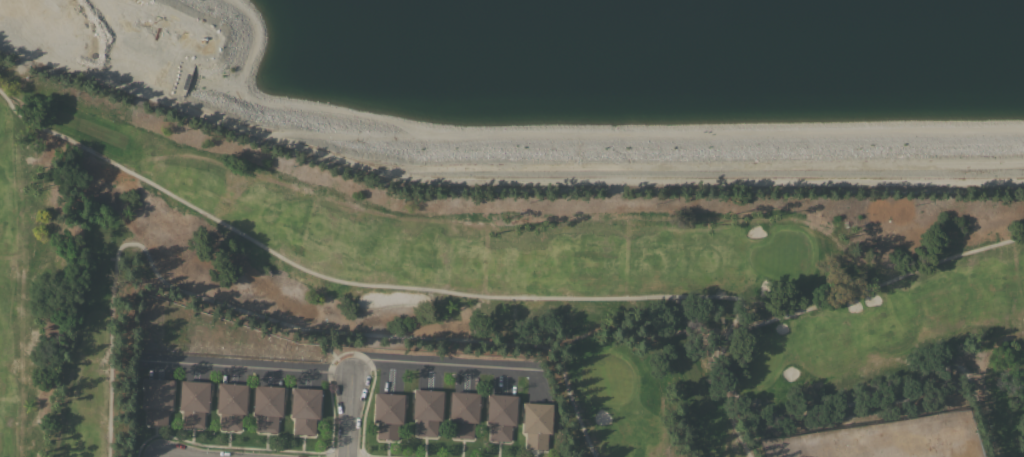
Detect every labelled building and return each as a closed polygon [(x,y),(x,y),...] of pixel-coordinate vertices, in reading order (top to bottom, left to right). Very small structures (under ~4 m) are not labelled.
[(173,379),(171,409),(167,409),(167,425),(146,424),(147,407),(143,407),(144,377),(173,379)] [(181,380),(210,382),(208,411),(204,411),(203,428),(182,426),(183,410),(179,410),(181,380)] [(218,382),(247,384),(245,414),(242,414),(241,430),(219,429),(220,412),(217,412),(218,382)] [(255,384),(283,386),(282,416),(278,416),(277,432),(256,431),(257,414),(253,414),(255,384)] [(292,387),(321,389),(319,418),(315,418),(314,434),(293,433),(294,417),(290,417),(292,387)] [(414,389),(443,391),(441,420),(438,420),(437,436),(415,435),(416,418),(412,418),(414,389)] [(480,394),(478,422),(474,422),(472,439),(451,437),(453,421),(448,420),(451,391),(480,394)] [(375,393),(404,394),(402,423),(399,423),(398,439),(377,438),(378,422),(373,422),(375,393)] [(517,395),(515,425),(511,425),(510,440),(489,439),(490,424),(486,423),(488,393),(517,395)] [(552,404),(551,433),(547,433),(546,449),(525,448),(526,432),(522,432),(524,403),(552,404)]
